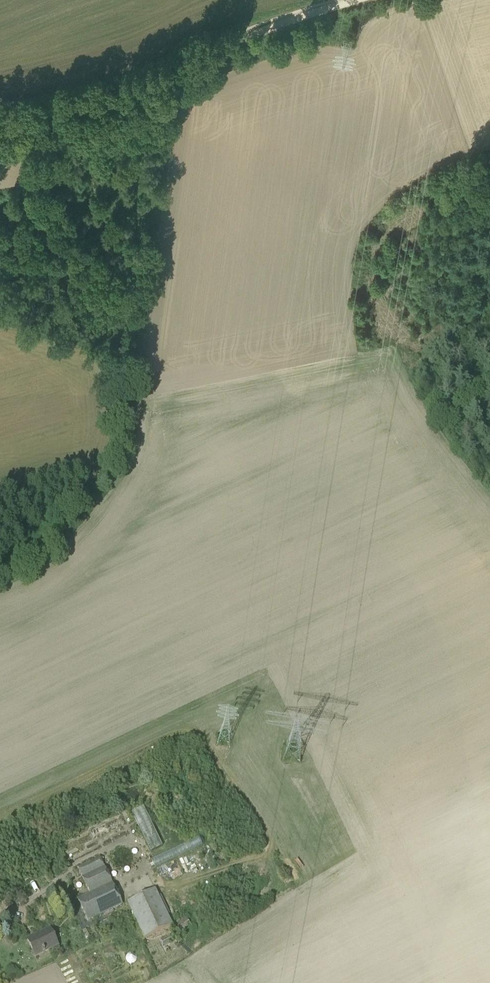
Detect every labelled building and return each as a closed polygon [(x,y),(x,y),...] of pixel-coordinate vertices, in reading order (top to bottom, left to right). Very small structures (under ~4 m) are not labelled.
[(145,851),(158,846),(141,805),(129,810),(145,851)] [(148,856),(151,864),(200,844),(197,837),(148,856)] [(88,921),(123,905),(100,857),(77,868),(89,893),(77,899),(88,921)] [(145,938),(173,925),(155,889),(127,902),(145,938)] [(178,936),(192,926),(186,917),(172,926),(178,936)] [(35,955),(57,945),(49,928),(27,939),(35,955)]
